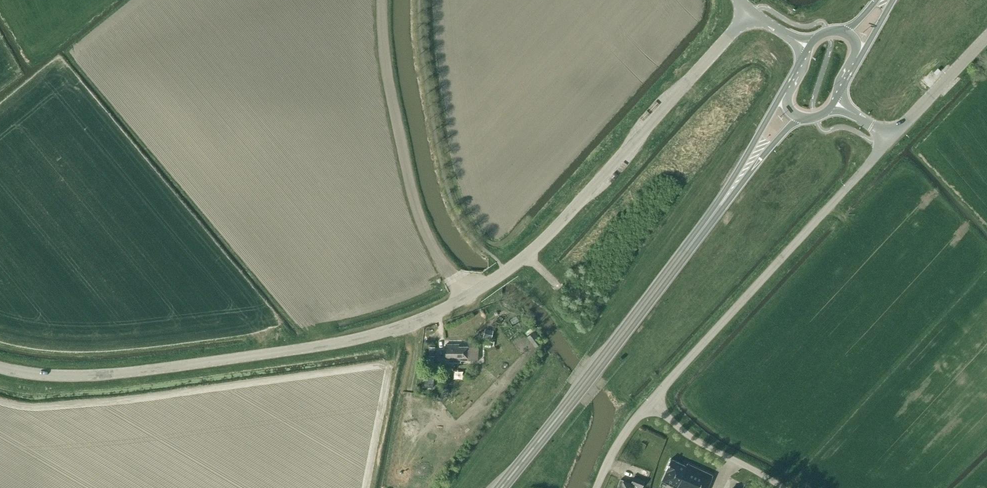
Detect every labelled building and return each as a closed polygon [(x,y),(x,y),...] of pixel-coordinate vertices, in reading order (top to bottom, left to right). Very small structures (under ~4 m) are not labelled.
[(491,338),(493,330),(485,328),(483,336),(491,338)] [(478,347),(459,347),(459,344),(446,344),(446,358),(460,358),(460,360),(468,360),(478,360),(478,347)] [(426,375),(424,386),(433,387),(434,376),(426,375)] [(675,487),(708,487),(713,475),(687,464),(686,466),(672,460),(667,471),(668,472),(664,482),(675,487)] [(645,481),(634,477),(631,483),(620,479),(617,487),(618,487),(637,487),(637,486),(642,487),(645,481)]
